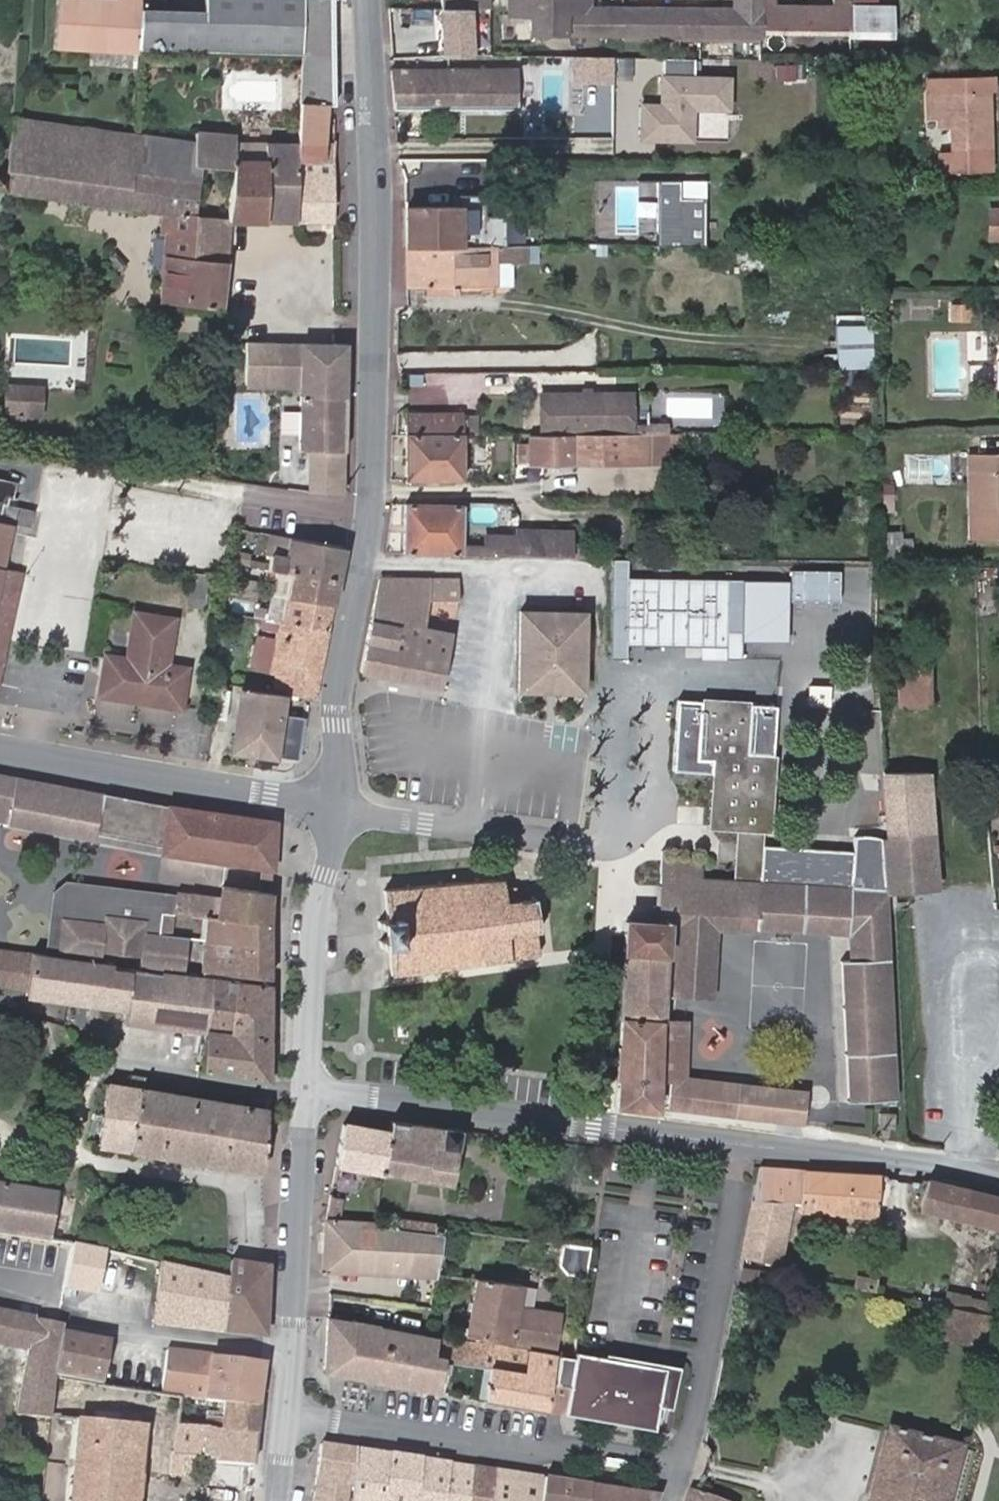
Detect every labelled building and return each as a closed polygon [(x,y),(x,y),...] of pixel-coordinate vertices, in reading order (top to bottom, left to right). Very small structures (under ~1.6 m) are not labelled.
[(59,47),(139,51),(140,49),(142,8),(142,0),(124,0),(124,1),(106,0),(61,0),(59,47)] [(512,15),(532,14),(532,32),(762,34),(762,27),(762,0),(740,0),(740,13),(591,12),(591,0),(512,0),(512,15)] [(777,0),(762,0),(762,27),(852,27),(852,7),(847,7),(847,0),(834,0),(834,8),(777,7),(777,0)] [(892,35),(892,6),(852,6),(852,7),(852,27),(851,34),(892,35)] [(735,113),(736,75),(698,74),(698,58),(662,57),(661,103),(640,102),(639,142),(698,144),(699,112),(735,113)] [(797,81),(797,65),(776,65),(776,81),(797,81)] [(519,106),(519,69),(392,69),(396,106),(519,106)] [(992,150),(991,92),(927,92),(928,119),(938,119),(938,128),(951,128),(952,151),(992,150)] [(324,160),(332,160),(332,144),(323,143),(324,103),(300,103),(297,144),(297,160),(324,160)] [(221,308),(226,262),(193,256),(202,165),(196,165),(196,145),(13,119),(11,142),(8,171),(0,171),(0,190),(5,191),(164,211),(162,233),(168,233),(164,269),(160,300),(221,308)] [(202,165),(193,256),(226,262),(230,220),(298,220),(297,160),(297,144),(266,143),(266,159),(235,158),(235,133),(196,131),(196,140),(196,145),(196,165),(202,165)] [(581,158),(615,158),(615,145),(615,140),(582,140),(581,158)] [(8,171),(11,142),(0,141),(0,171),(8,171)] [(626,158),(626,144),(615,145),(615,158),(626,158)] [(326,220),(324,160),(297,160),(298,220),(326,220)] [(635,242),(707,244),(708,199),(683,198),(683,182),(637,181),(635,242)] [(615,185),(614,234),(636,235),(637,185),(615,185)] [(407,248),(462,247),(462,231),(476,231),(476,209),(407,208),(407,248)] [(157,232),(153,268),(164,269),(168,233),(162,233),(157,232)] [(496,262),(512,262),(512,247),(462,247),(407,248),(407,286),(496,284),(496,262)] [(876,325),(838,324),(837,369),(875,370),(876,325)] [(292,342),(292,373),(313,374),(313,342),(292,342)] [(333,342),(313,342),(313,374),(312,396),(302,396),(302,449),(343,450),(345,343),(333,342)] [(241,377),(242,361),(231,361),(230,377),(241,377)] [(46,420),(48,386),(7,383),(4,417),(46,420)] [(541,434),(631,434),(631,411),(614,411),(614,394),(590,394),(582,394),(541,394),(541,434)] [(631,394),(614,394),(614,411),(631,411),(631,394)] [(670,395),(669,426),(724,427),(724,396),(670,395)] [(238,441),(248,442),(250,398),(240,398),(238,441)] [(463,412),(408,412),(408,435),(463,435),(463,412)] [(529,461),(529,463),(638,463),(638,434),(631,434),(541,434),(528,434),(528,444),(518,444),(518,461),(529,461)] [(670,434),(638,434),(638,463),(671,463),(670,434)] [(462,445),(471,445),(471,435),(463,435),(408,435),(408,479),(463,478),(462,445)] [(970,454),(972,514),(998,513),(998,454),(970,454)] [(15,485),(0,482),(0,671),(7,642),(23,572),(4,567),(13,523),(32,527),(35,511),(8,505),(10,496),(13,496),(15,485)] [(571,556),(584,556),(584,544),(571,544),(571,531),(517,530),(517,537),(484,536),(484,544),(462,544),(463,506),(406,505),(405,554),(503,555),(571,556)] [(972,514),(973,539),(998,538),(998,513),(972,514)] [(887,553),(914,553),(914,533),(887,533),(887,553)] [(274,535),(271,552),(287,555),(290,538),(274,535)] [(338,580),(345,547),(290,538),(287,555),(271,552),(268,569),(338,580)] [(270,612),(265,611),(264,619),(329,631),(338,580),(268,569),(266,578),(277,580),(270,612)] [(206,606),(209,576),(193,574),(189,605),(206,606)] [(461,600),(461,582),(382,579),(378,598),(430,599),(439,599),(461,600)] [(425,627),(427,618),(430,599),(378,598),(362,672),(441,687),(443,674),(451,632),(425,627)] [(439,599),(430,599),(427,618),(436,619),(439,599)] [(557,645),(560,606),(560,603),(524,602),(520,646),(556,649),(557,645)] [(589,648),(592,609),(560,606),(557,645),(589,648)] [(168,665),(174,617),(135,612),(128,659),(105,656),(99,697),(181,709),(187,668),(168,665)] [(329,631),(264,619),(254,670),(276,674),(273,691),(284,693),(307,696),(316,697),(329,631)] [(929,706),(928,665),(902,665),(903,707),(929,706)] [(458,690),(460,677),(443,674),(441,687),(458,690)] [(808,705),(833,706),(835,685),(810,684),(808,705)] [(241,686),(234,735),(243,736),(248,687),(241,686)] [(243,736),(234,735),(232,750),(276,756),(284,693),(273,691),(248,687),(243,736)] [(688,1021),(665,1020),(667,994),(675,994),(682,882),(740,885),(738,926),(850,932),(852,960),(844,961),(852,1100),(899,1097),(887,888),(885,889),(882,839),(873,835),(861,837),(854,840),(853,852),(763,846),(764,833),(770,833),(780,704),(680,698),(677,772),(718,774),(712,828),(740,830),(737,879),(702,877),(702,859),(664,856),(659,921),(625,919),(622,953),(625,953),(622,1044),(618,1044),(616,1078),(620,1078),(618,1107),(660,1112),(662,1080),(673,1080),(670,1109),(810,1126),(812,1089),(685,1080),(688,1021)] [(857,789),(885,788),(884,715),(856,716),(857,789)] [(301,758),(308,719),(293,716),(286,755),(301,758)] [(79,788),(0,774),(0,804),(12,807),(10,818),(9,825),(95,842),(97,831),(164,844),(162,854),(274,869),(277,823),(141,801),(79,788)] [(10,818),(12,807),(0,804),(0,816),(10,818)] [(887,888),(938,886),(935,833),(873,835),(882,839),(885,889),(887,888)] [(516,902),(514,888),(502,890),(501,880),(386,891),(389,918),(383,918),(386,945),(392,945),(395,974),(537,953),(534,933),(538,933),(533,900),(516,902)] [(710,996),(713,925),(738,926),(740,885),(682,882),(675,994),(710,996)] [(62,883),(46,895),(45,898),(71,902),(71,895),(94,897),(106,889),(62,883)] [(218,899),(174,893),(173,897),(172,908),(156,905),(147,894),(106,889),(94,897),(71,895),(71,902),(161,911),(210,916),(271,922),(273,895),(219,889),(218,899)] [(173,897),(147,894),(156,905),(172,908),(173,897)] [(77,920),(77,914),(69,913),(71,902),(45,898),(38,954),(53,956),(58,918),(77,920)] [(134,971),(179,976),(183,938),(158,934),(161,911),(71,902),(69,913),(77,914),(77,920),(58,918),(53,956),(76,959),(98,962),(100,952),(136,956),(134,971)] [(270,948),(271,922),(210,916),(208,941),(270,948)] [(208,941),(204,940),(200,968),(269,977),(270,948),(208,941)] [(30,990),(35,954),(0,949),(0,986),(30,990)] [(30,990),(29,995),(69,1001),(76,959),(53,956),(38,954),(35,954),(30,990)] [(115,969),(116,965),(98,962),(76,959),(69,1001),(129,1009),(128,1022),(208,1031),(209,979),(179,976),(134,971),(115,969)] [(209,979),(208,1031),(206,1070),(268,1080),(269,986),(209,979)] [(267,1109),(112,1084),(102,1145),(264,1171),(267,1109)] [(880,1129),(897,1128),(896,1112),(879,1113),(880,1129)] [(337,1164),(383,1172),(390,1132),(345,1125),(337,1164)] [(469,1139),(398,1125),(391,1178),(461,1188),(466,1163),(469,1139)] [(880,1174),(761,1166),(743,1251),(777,1258),(788,1198),(800,1199),(799,1210),(877,1215),(880,1174)] [(920,1209),(998,1228),(998,1195),(928,1177),(920,1209)] [(53,1239),(62,1190),(0,1180),(0,1231),(53,1239)] [(343,1198),(331,1196),(327,1220),(339,1222),(343,1198)] [(435,1223),(402,1218),(400,1228),(434,1232),(435,1223)] [(327,1220),(323,1267),(437,1275),(445,1233),(434,1232),(400,1228),(374,1226),(372,1243),(360,1241),(362,1224),(339,1222),(327,1220)] [(545,1251),(562,1254),(559,1271),(588,1276),(592,1248),(546,1241),(545,1251)] [(73,1244),(64,1289),(99,1296),(108,1250),(73,1244)] [(266,1268),(231,1262),(229,1278),(223,1331),(263,1336),(266,1275),(266,1268)] [(223,1331),(229,1278),(161,1263),(153,1322),(223,1331)] [(523,1284),(478,1275),(468,1333),(556,1348),(560,1313),(518,1306),(523,1284)] [(857,1275),(854,1289),(877,1293),(880,1280),(857,1275)] [(991,1315),(995,1300),(949,1290),(945,1306),(991,1315)] [(945,1306),(939,1336),(982,1346),(991,1315),(945,1306)] [(17,1414),(49,1417),(56,1376),(64,1334),(66,1325),(0,1311),(0,1344),(30,1350),(17,1414)] [(378,1324),(328,1316),(324,1370),(370,1378),(374,1351),(444,1362),(445,1358),(448,1338),(378,1327),(378,1324)] [(56,1376),(104,1387),(110,1342),(64,1334),(56,1376)] [(454,1360),(478,1364),(491,1366),(485,1398),(547,1408),(551,1378),(555,1353),(448,1337),(448,1338),(445,1358),(454,1360)] [(258,1403),(263,1362),(164,1349),(158,1392),(182,1395),(225,1399),(258,1403)] [(370,1378),(439,1390),(444,1362),(374,1351),(370,1378)] [(665,1366),(576,1351),(575,1358),(567,1412),(655,1427),(659,1405),(665,1366)] [(547,1408),(567,1412),(575,1358),(560,1356),(556,1379),(551,1378),(547,1408)] [(478,1364),(472,1395),(485,1398),(491,1366),(478,1364)] [(672,1407),(679,1369),(665,1366),(659,1405),(672,1407)] [(223,1418),(206,1416),(205,1427),(255,1433),(258,1403),(225,1399),(223,1418)] [(150,1423),(81,1417),(73,1500),(143,1500),(150,1423)] [(205,1427),(195,1426),(178,1424),(174,1451),(204,1453),(214,1459),(252,1464),(255,1433),(205,1427)] [(960,1448),(955,1447),(889,1430),(870,1500),(946,1500),(960,1448)] [(356,1448),(320,1443),(314,1500),(353,1500),(356,1448)] [(472,1466),(356,1448),(353,1500),(467,1500),(472,1466)] [(542,1477),(472,1466),(467,1500),(538,1500),(542,1477)] [(658,1495),(542,1477),(538,1500),(656,1500),(658,1495)] [(684,1500),(725,1500),(688,1487),(684,1500)]
